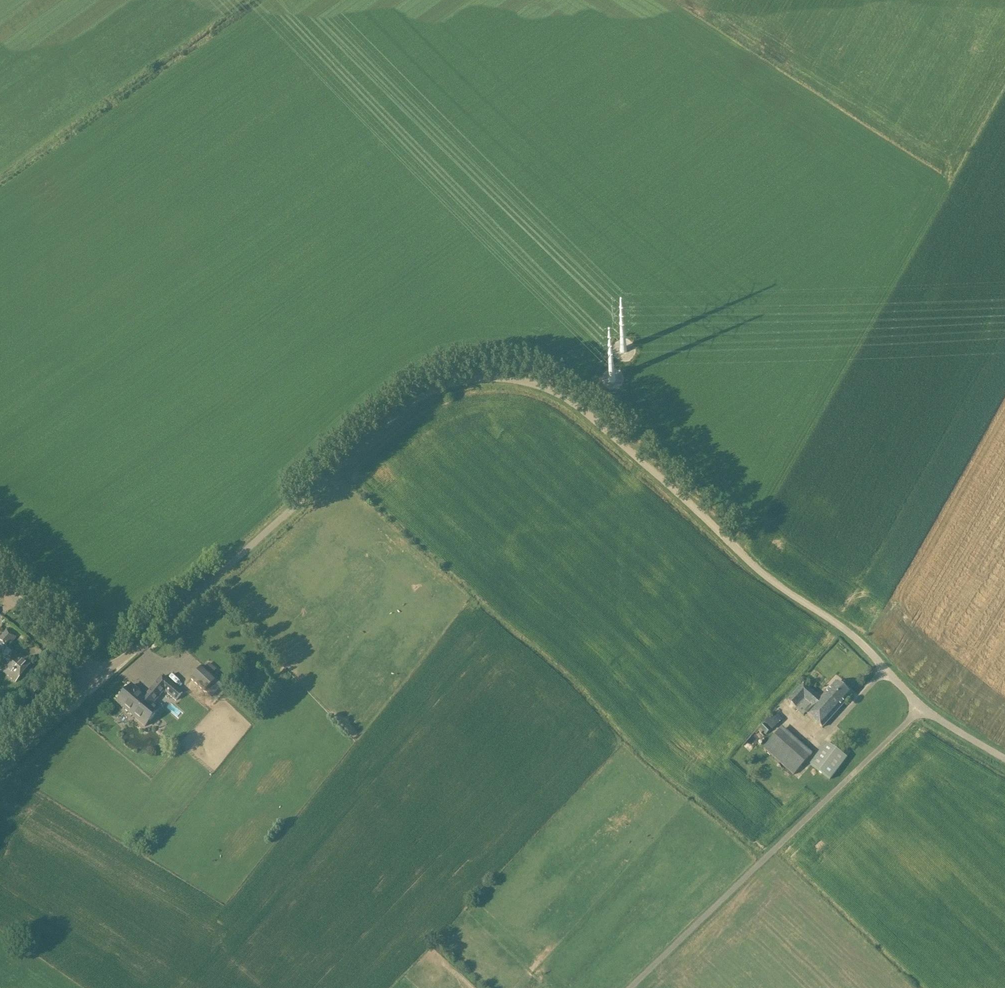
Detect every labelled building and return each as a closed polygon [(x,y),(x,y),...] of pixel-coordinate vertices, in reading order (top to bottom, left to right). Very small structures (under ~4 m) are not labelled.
[(7,649),(16,637),(5,630),(0,637),(0,643),(7,649)] [(29,665),(12,651),(0,666),(0,670),(15,682),(29,665)] [(218,680),(203,666),(191,680),(206,693),(212,698),(223,686),(217,681),(218,680)] [(164,676),(146,697),(132,685),(117,703),(145,727),(160,709),(154,704),(165,692),(176,701),(183,693),(164,676)] [(836,683),(822,699),(804,683),(788,701),(804,716),(806,713),(807,715),(822,728),(851,696),(836,683)] [(760,726),(767,734),(779,721),(771,714),(760,726)] [(813,754),(782,727),(764,749),(794,776),(813,754)] [(827,743),(810,765),(831,780),(847,759),(827,743)]
